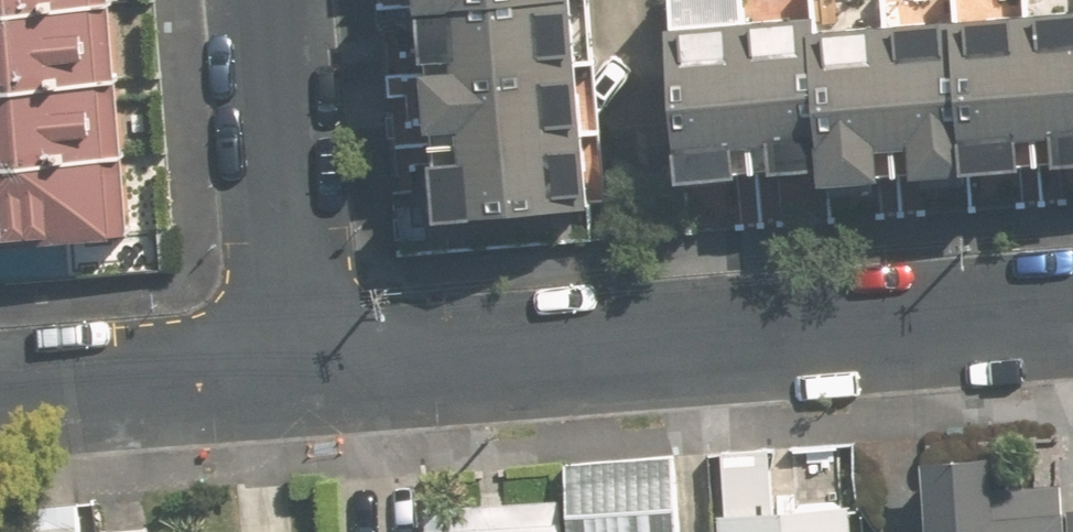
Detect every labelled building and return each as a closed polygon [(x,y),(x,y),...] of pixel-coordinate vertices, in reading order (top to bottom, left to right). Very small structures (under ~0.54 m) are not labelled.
[(122,75),(115,0),(105,0),(0,9),(0,85),(122,75)] [(105,0),(0,0),(0,9),(105,0)] [(580,0),(430,0),(431,12),(580,0)] [(586,70),(581,0),(580,0),(431,12),(437,82),(586,70)] [(683,175),(825,164),(812,0),(669,0),(683,175)] [(825,164),(826,174),(968,163),(955,0),(812,0),(825,164)] [(968,163),(1072,154),(1072,0),(955,0),(968,163)] [(442,152),(592,140),(586,70),(437,82),(442,152)] [(129,150),(122,75),(0,85),(0,161),(129,150)] [(447,222),(597,210),(592,140),(442,152),(447,222)] [(136,225),(129,150),(0,161),(0,237),(136,225)] [(680,457),(566,463),(569,531),(684,531),(680,457)] [(927,460),(931,531),(1067,531),(1066,510),(993,514),(990,457),(927,460)] [(559,500),(425,505),(426,531),(561,531),(559,500)] [(720,513),(721,531),(857,531),(856,506),(720,513)]
